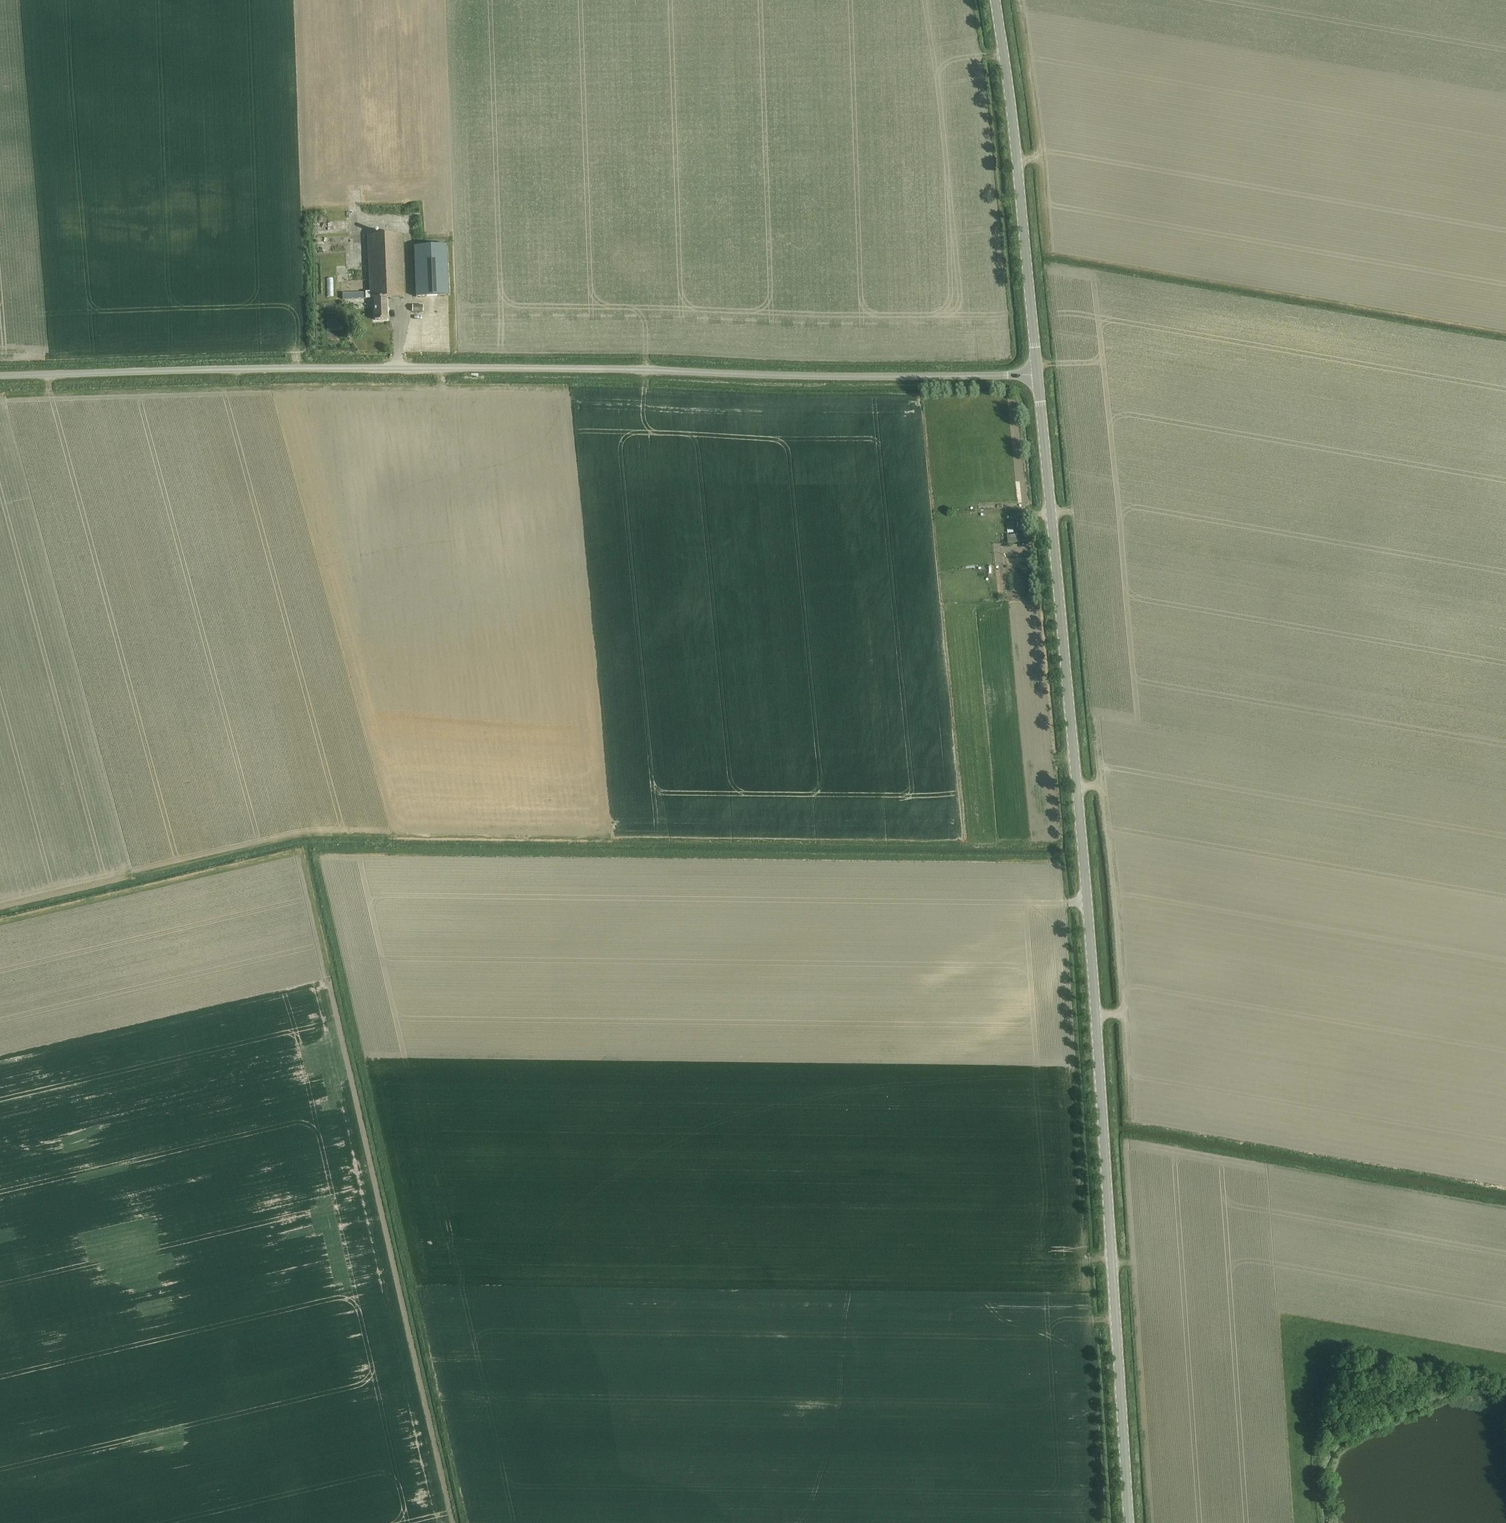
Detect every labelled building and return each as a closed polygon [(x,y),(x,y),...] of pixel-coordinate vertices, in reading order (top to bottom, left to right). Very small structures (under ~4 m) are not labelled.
[(366,293),(343,294),(343,300),(366,299),(375,299),(376,320),(388,320),(387,299),(404,298),(402,235),(369,236),(370,292),(366,292),(366,293)] [(349,262),(362,262),(362,236),(349,236),(349,262)] [(413,246),(415,297),(448,296),(446,245),(413,246)] [(349,273),(349,264),(338,265),(338,273),(349,273)] [(1012,538),(1031,536),(1030,528),(1011,531),(1012,538)]
